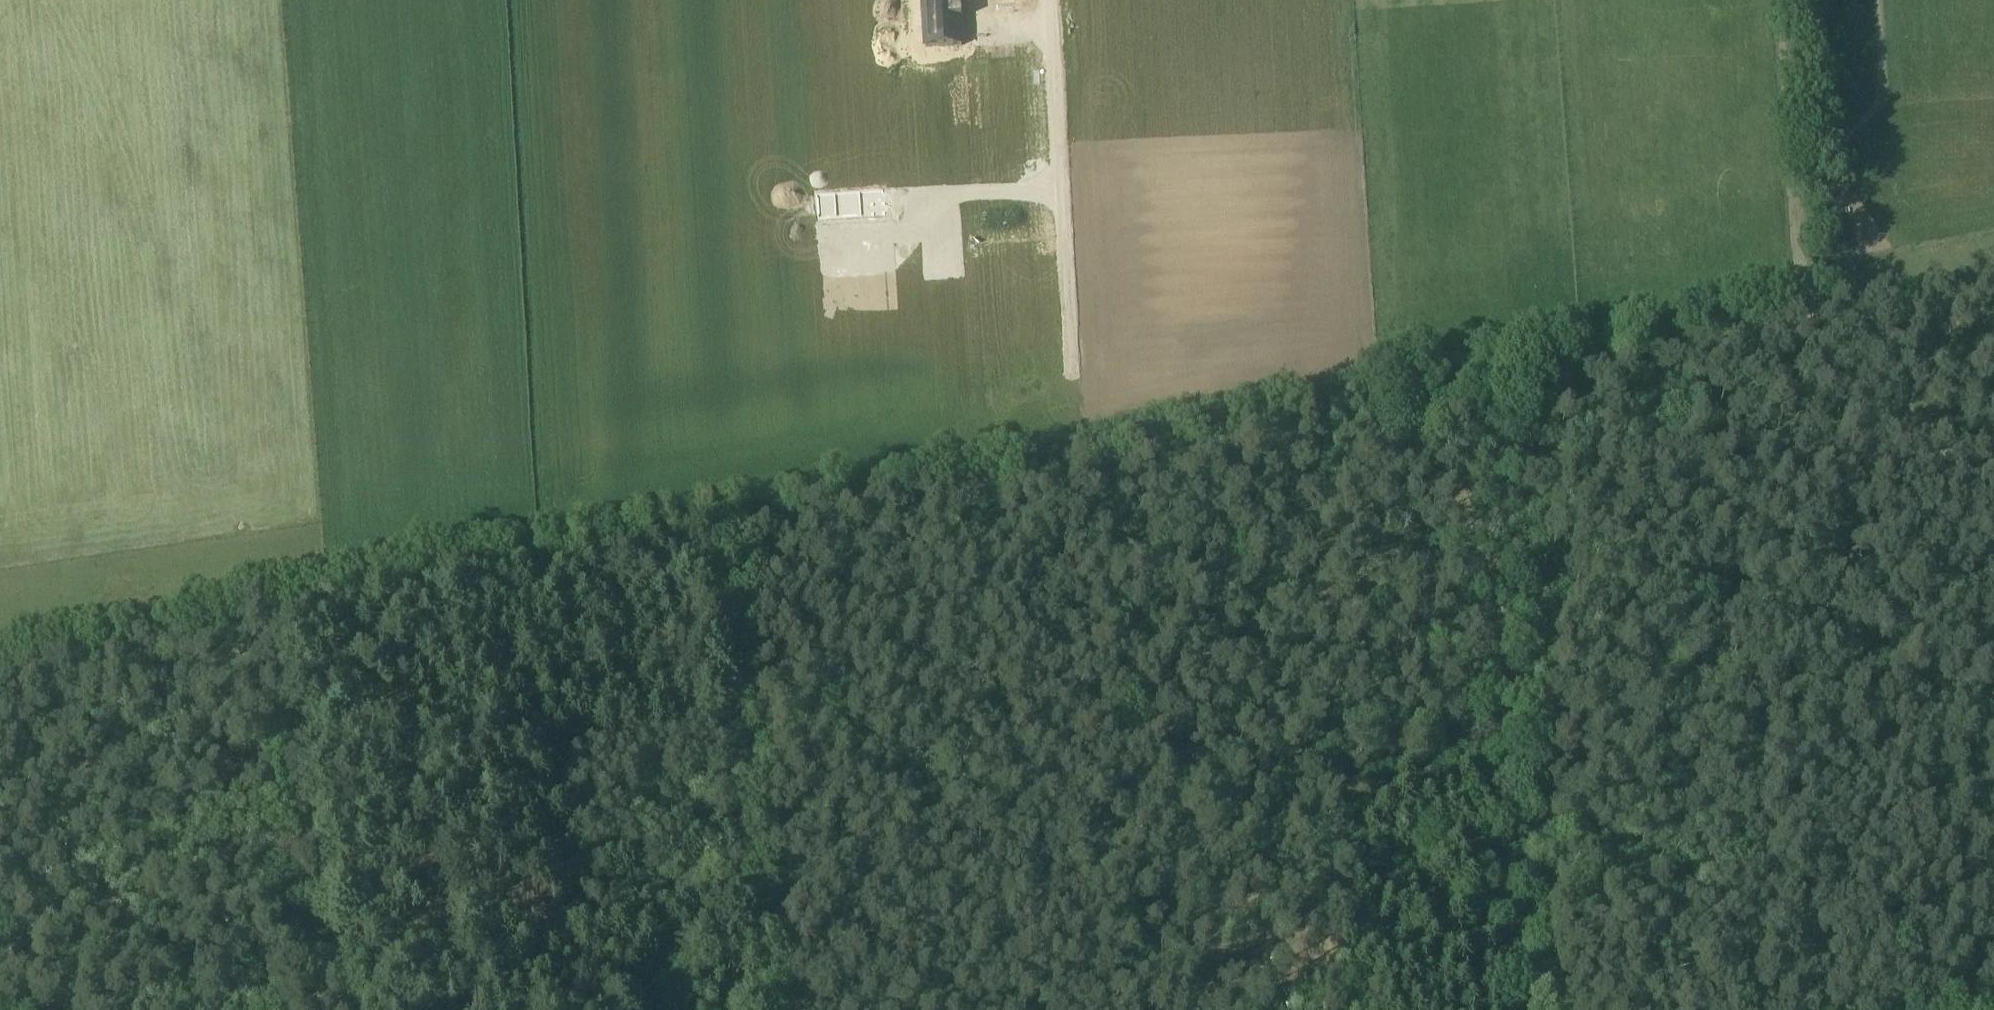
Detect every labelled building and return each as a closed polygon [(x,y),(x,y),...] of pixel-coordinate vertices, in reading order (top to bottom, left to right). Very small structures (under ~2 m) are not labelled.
[(926,48),(962,45),(960,18),(962,18),(961,8),(960,8),(959,0),(923,0),(926,48)] [(862,215),(860,191),(817,194),(818,218),(862,215)] [(878,293),(897,291),(899,309),(925,308),(923,283),(927,283),(926,269),(922,269),(921,243),(894,245),(896,271),(822,276),(824,296),(872,293),(872,295),(878,295),(878,293)]
